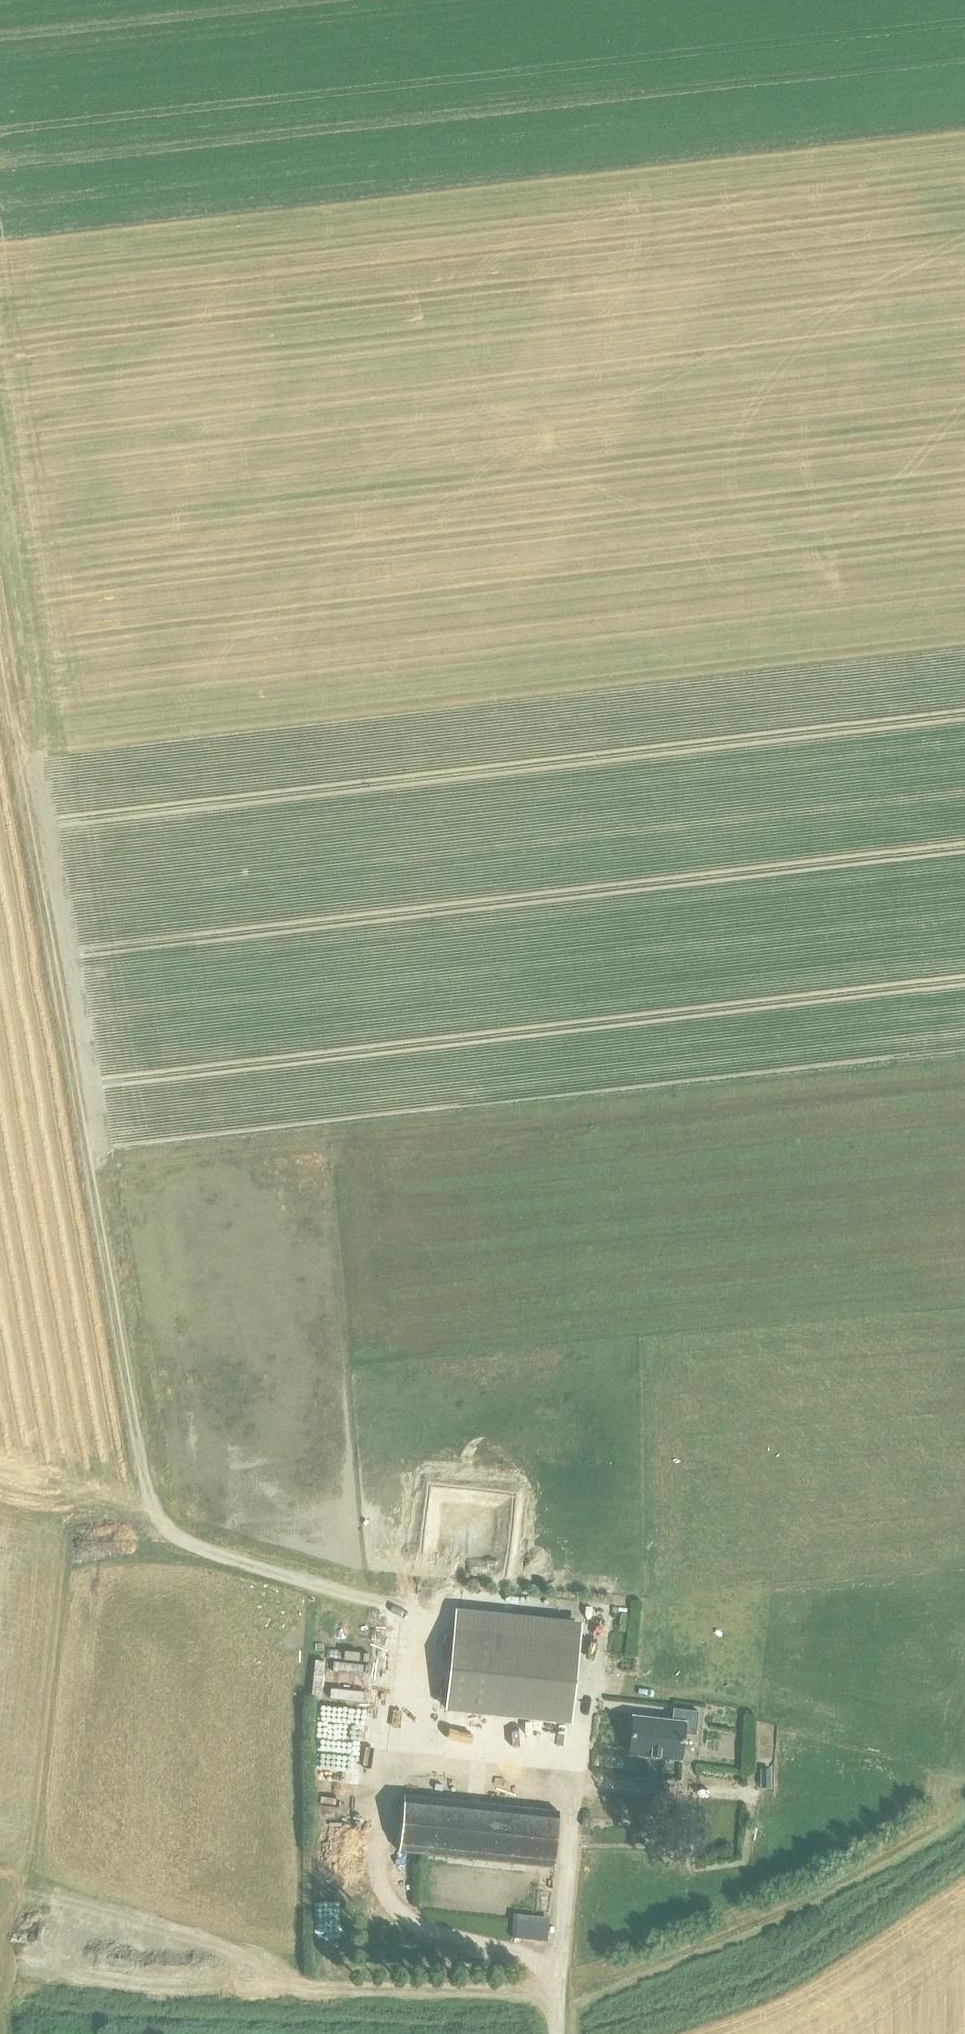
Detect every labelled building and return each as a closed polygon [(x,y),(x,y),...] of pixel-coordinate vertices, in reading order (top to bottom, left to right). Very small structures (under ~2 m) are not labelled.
[(457,1630),(448,1711),(569,1723),(577,1643),(457,1630)] [(369,1669),(370,1646),(338,1645),(337,1668),(369,1669)] [(334,1696),(365,1696),(365,1683),(334,1684),(334,1696)] [(672,1721),(633,1716),(629,1755),(681,1760),(684,1734),(696,1736),(699,1712),(674,1709),(672,1721)] [(399,1851),(555,1868),(559,1812),(405,1796),(399,1851)] [(664,1849),(690,1852),(692,1836),(666,1833),(664,1849)] [(345,1860),(346,1847),(325,1846),(325,1859),(345,1860)] [(512,1938),(548,1941),(550,1923),(514,1919),(512,1938)]
